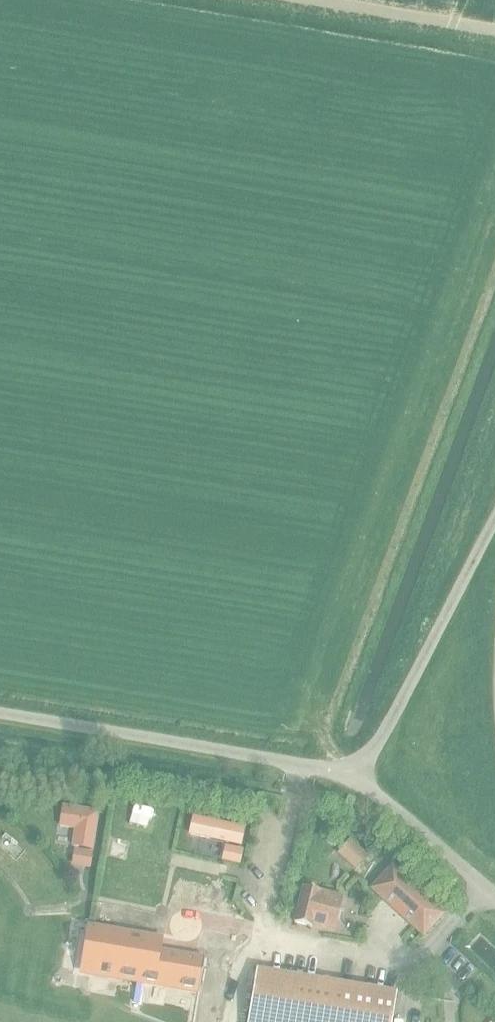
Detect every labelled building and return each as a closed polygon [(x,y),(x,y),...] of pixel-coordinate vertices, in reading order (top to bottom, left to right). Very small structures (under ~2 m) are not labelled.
[(141,811),(157,815),(161,797),(145,793),(141,811)] [(97,812),(63,806),(60,825),(76,828),(73,846),(92,849),(97,812)] [(245,827),(193,815),(189,834),(241,846),(245,827)] [(347,840),(336,853),(355,871),(367,858),(347,840)] [(226,843),(223,858),(241,862),(244,847),(226,843)] [(75,847),(73,864),(90,866),(93,850),(75,847)] [(372,889),(423,936),(443,914),(391,868),(372,889)] [(303,886),(294,922),(334,932),(343,896),(303,886)] [(227,964),(112,946),(107,978),(220,1000),(227,964)] [(245,1021),(389,1021),(393,991),(253,970),(245,1021)] [(229,1021),(244,1021),(250,985),(235,983),(229,1021)] [(486,1018),(490,1021),(494,1021),(494,1010),(494,1009),(486,1018)]
